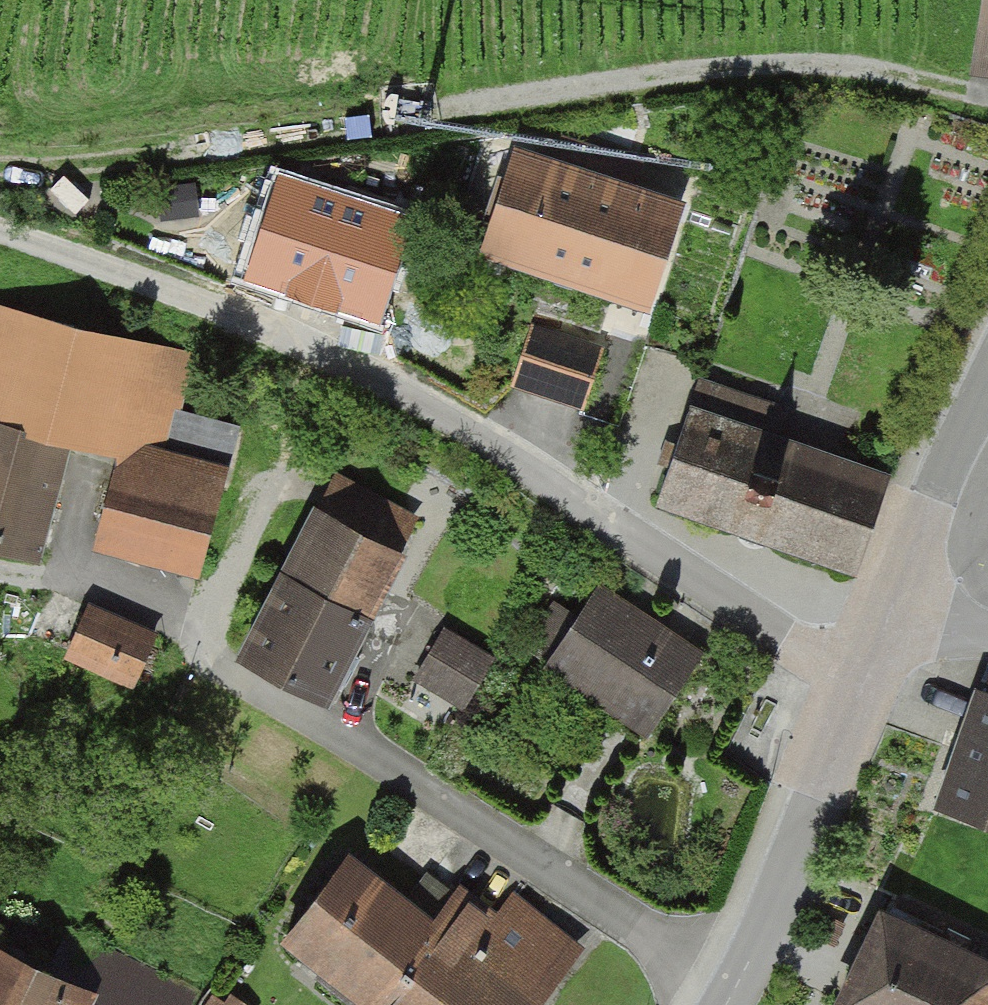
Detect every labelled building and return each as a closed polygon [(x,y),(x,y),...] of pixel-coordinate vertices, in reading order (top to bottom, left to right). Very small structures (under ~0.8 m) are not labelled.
[(965,69),(987,73),(987,0),(976,0),(965,69)] [(677,195),(508,147),(477,255),(645,303),(677,195)] [(0,309),(0,406),(163,446),(185,355),(0,309)] [(595,346),(527,330),(514,386),(582,401),(595,346)] [(883,478),(685,408),(651,504),(848,574),(883,478)] [(0,431),(0,549),(40,560),(69,448),(0,431)] [(121,441),(92,548),(196,577),(225,470),(121,441)] [(340,686),(408,543),(308,496),(240,639),(340,686)] [(595,579),(539,665),(639,729),(694,643),(595,579)] [(151,635),(85,607),(64,657),(130,686),(151,635)] [(498,649),(448,618),(402,694),(444,720),(458,697),(466,702),(498,649)] [(970,682),(927,808),(987,829),(987,688),(970,682)] [(276,944),(346,1004),(368,1004),(434,930),(352,858),(276,944)] [(384,1004),(535,1004),(565,964),(479,902),(465,893),(384,1004)] [(880,910),(833,1004),(987,1004),(987,963),(880,910)] [(88,1000),(0,958),(0,1004),(86,1004),(88,1000)] [(202,1004),(256,1004),(226,978),(202,1004)]
